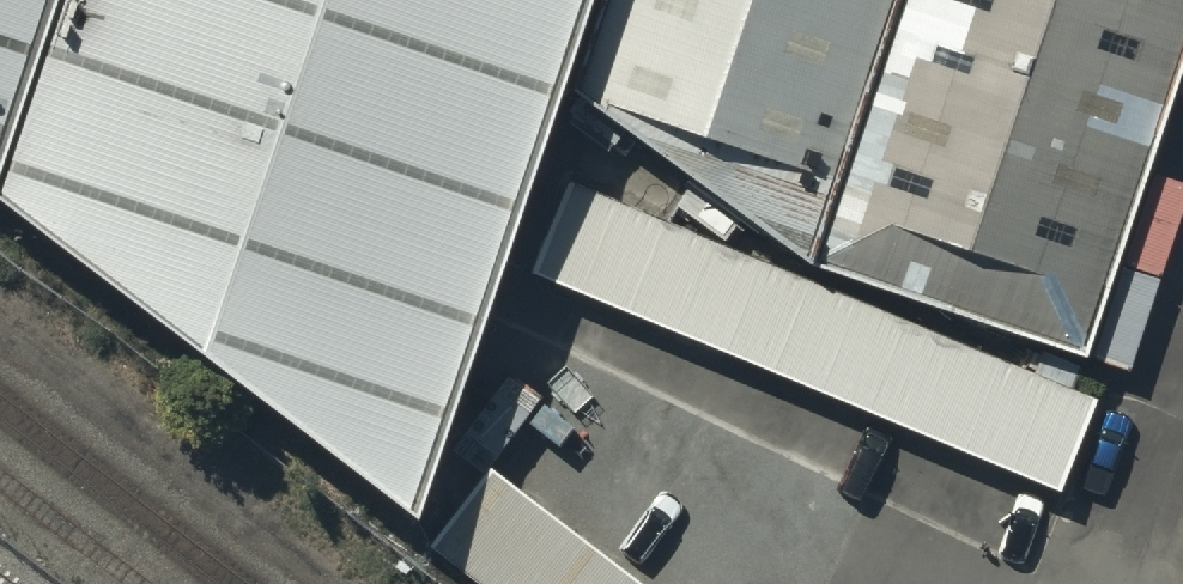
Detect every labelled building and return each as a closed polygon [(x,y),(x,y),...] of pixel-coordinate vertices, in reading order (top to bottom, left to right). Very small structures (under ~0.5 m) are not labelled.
[(596,0),(54,0),(0,158),(0,182),(422,508),(596,0)] [(54,0),(0,0),(0,158),(54,0)] [(575,74),(813,243),(895,0),(600,0),(575,74)] [(813,243),(1074,331),(1182,12),(1182,0),(895,0),(813,243)] [(566,186),(533,264),(1052,481),(1085,403),(566,186)] [(429,540),(486,583),(634,583),(484,469),(429,540)]
